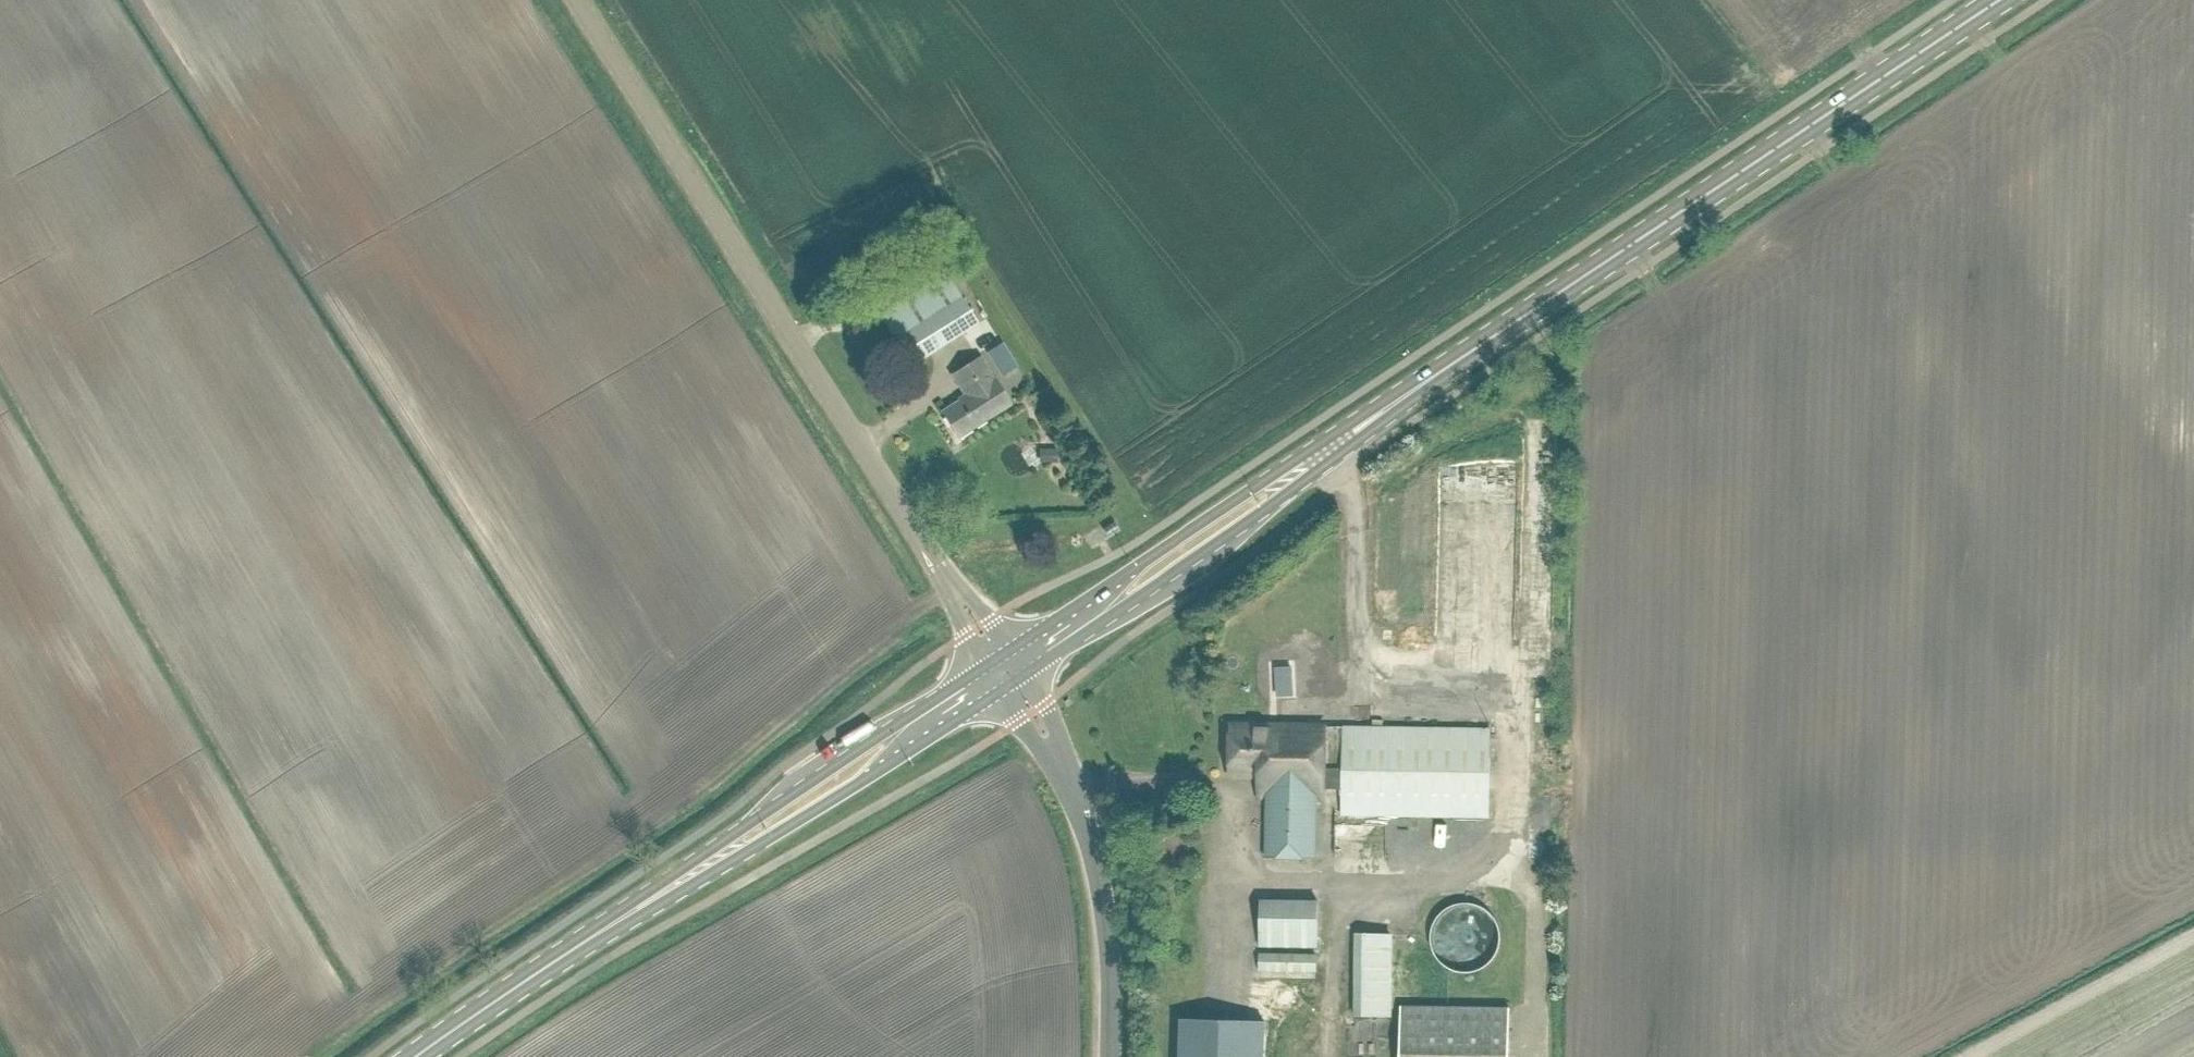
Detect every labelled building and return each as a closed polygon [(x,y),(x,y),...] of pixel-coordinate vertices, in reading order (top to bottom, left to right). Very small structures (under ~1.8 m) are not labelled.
[(912,364),(974,324),(942,274),(880,314),(912,364)] [(987,354),(996,367),(1010,359),(1001,345),(987,354)] [(965,398),(940,414),(955,438),(1009,404),(994,380),(990,383),(976,360),(951,375),(965,398)] [(1455,650),(1454,675),(1471,676),(1471,651),(1455,650)] [(1268,856),(1313,857),(1314,796),(1324,796),(1324,785),(1342,786),(1341,814),(1489,816),(1490,729),(1325,727),(1325,725),(1231,725),(1231,774),(1260,774),(1259,795),(1268,794),(1268,856)] [(1259,945),(1317,946),(1318,900),(1260,899),(1259,945)] [(1430,934),(1431,945),(1435,956),(1442,964),(1451,970),(1462,973),(1473,972),(1483,968),(1491,961),(1497,951),(1500,941),(1499,930),(1495,920),(1488,911),(1479,905),(1468,903),(1457,903),(1447,907),(1439,914),(1433,924),(1430,934)] [(1354,933),(1354,955),(1354,1016),(1392,1017),(1392,956),(1392,934),(1354,933)] [(1259,971),(1316,972),(1316,953),(1259,952),(1259,971)] [(1400,1006),(1399,1056),(1508,1056),(1509,1008),(1400,1006)] [(1175,1056),(1263,1056),(1264,1022),(1177,1018),(1175,1056)]
